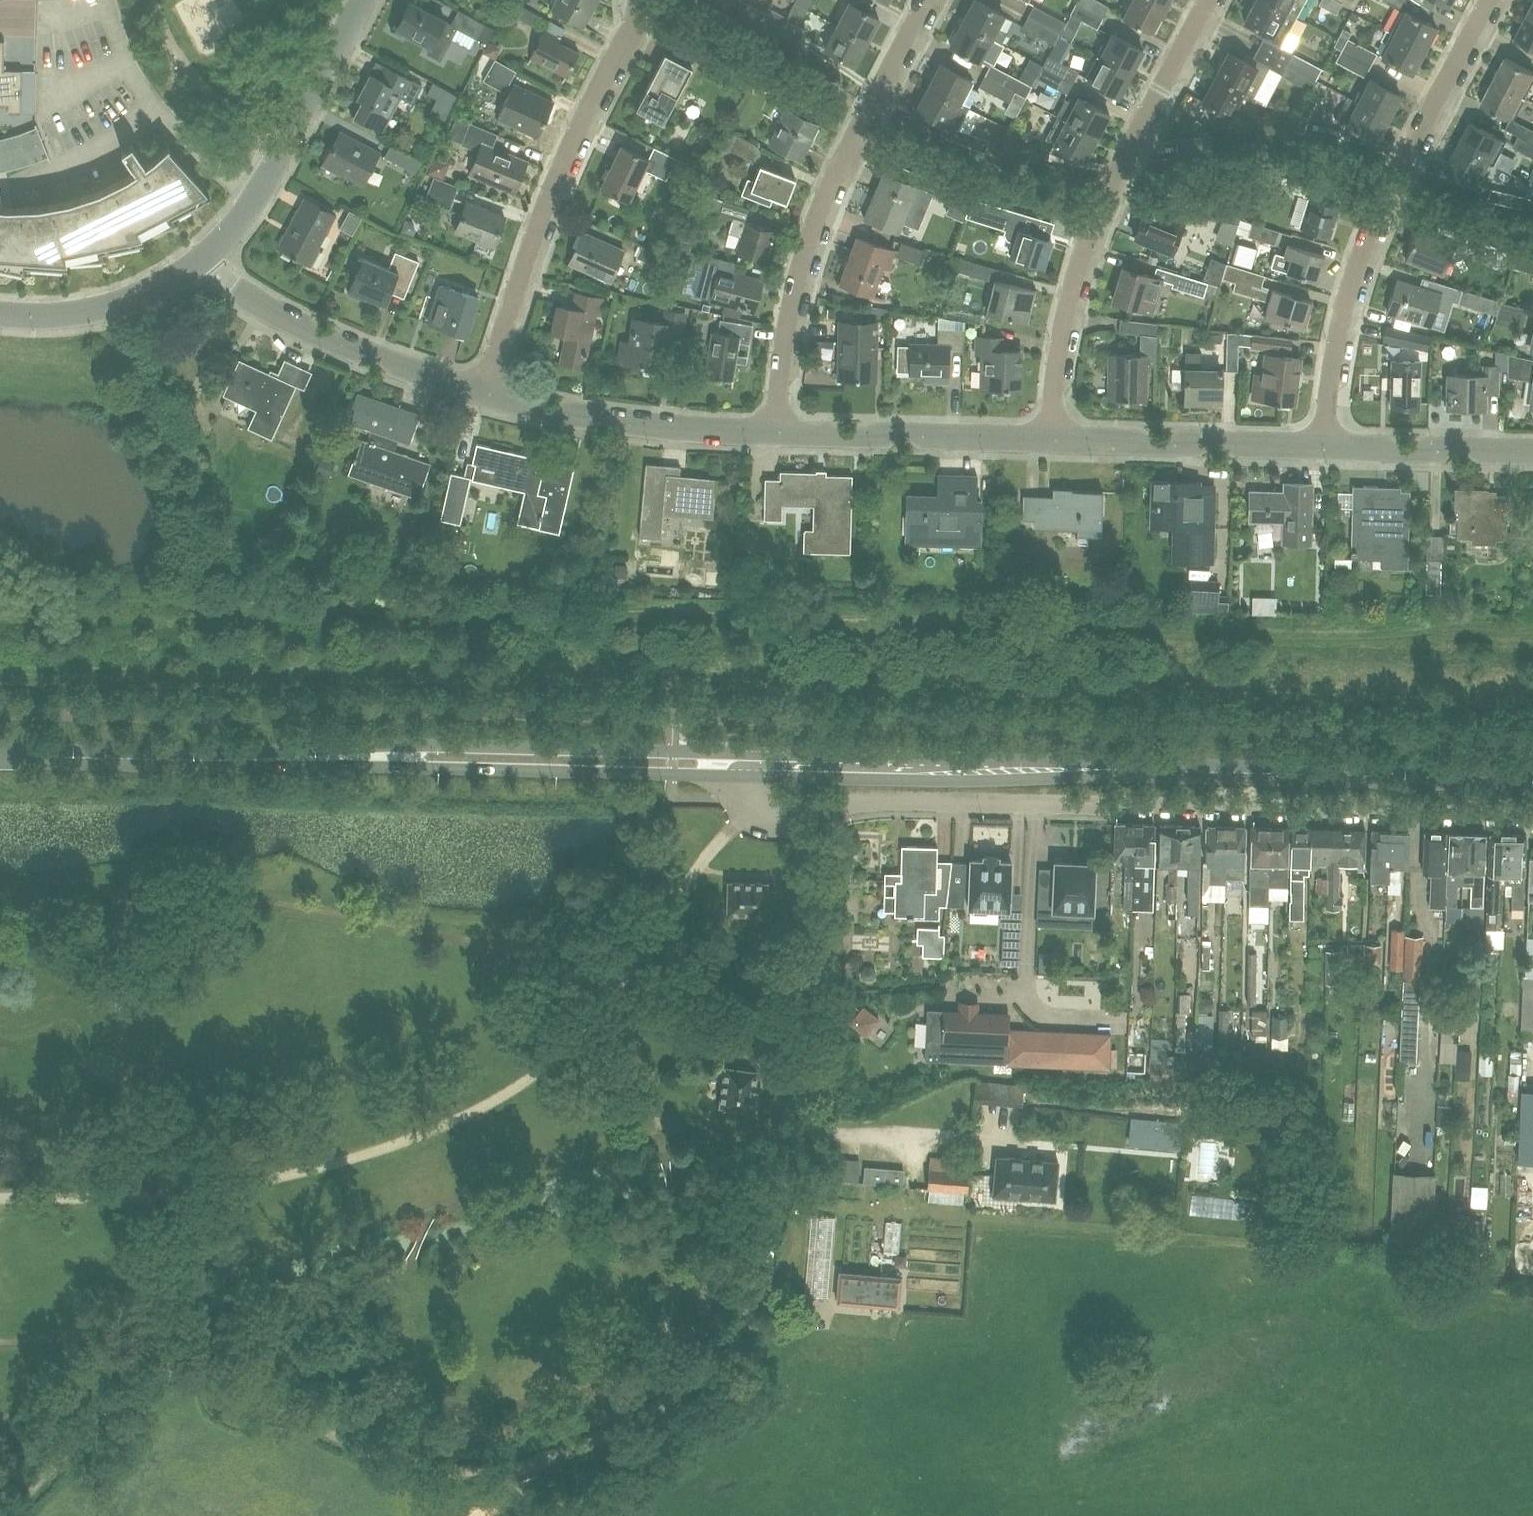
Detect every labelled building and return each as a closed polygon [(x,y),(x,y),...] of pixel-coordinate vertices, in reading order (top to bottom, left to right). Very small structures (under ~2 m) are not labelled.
[(508,0),(503,11),(532,25),(537,15),(508,0)] [(599,0),(556,0),(551,10),(584,28),(599,0)] [(794,5),(807,12),(813,0),(796,0),(794,5)] [(1076,5),(1103,19),(1109,8),(1094,0),(1079,0),(1076,5)] [(1143,0),(1133,0),(1123,19),(1152,35),(1164,11),(1143,0)] [(1164,11),(1170,0),(1143,0),(1164,11)] [(1296,18),(1263,0),(1257,0),(1245,22),(1260,30),(1257,35),(1263,39),(1280,48),(1288,33),(1296,18)] [(1296,18),(1306,0),(1263,0),(1296,18)] [(1353,10),(1353,11),(1358,0),(1334,0),(1353,10)] [(975,1),(962,24),(1001,45),(1007,34),(996,28),(1003,16),(975,1)] [(478,40),(486,25),(458,11),(452,23),(411,2),(404,15),(400,13),(391,29),(402,35),(404,32),(431,46),(427,55),(440,61),(457,29),(478,40)] [(742,2),(736,13),(777,35),(786,18),(768,8),(765,14),(742,2)] [(850,4),(837,27),(866,42),(878,19),(850,4)] [(787,17),(778,35),(778,36),(798,45),(803,35),(797,31),(807,12),(794,5),(787,17)] [(1070,15),(1070,16),(1097,29),(1103,19),(1076,5),(1070,15)] [(1034,6),(1028,17),(1061,35),(1067,23),(1034,6)] [(1394,35),(1424,51),(1437,28),(1406,12),(1394,35)] [(1528,16),(1516,39),(1532,48),(1532,18),(1528,16)] [(1022,28),(1054,46),(1055,46),(1061,35),(1028,17),(1022,28)] [(1001,45),(962,24),(950,47),(984,65),(994,58),(1001,45)] [(866,42),(837,27),(825,50),(854,65),(866,42)] [(1412,74),(1424,51),(1394,35),(1386,30),(1380,41),(1388,45),(1382,58),(1412,74)] [(567,77),(579,54),(559,43),(560,40),(545,31),(531,58),(567,77)] [(1112,35),(1099,58),(1131,75),(1143,51),(1112,35)] [(1348,40),(1342,52),(1370,67),(1377,55),(1348,40)] [(8,106),(8,113),(22,114),(23,70),(4,70),(5,41),(0,41),(0,106),(8,106)] [(1229,52),(1215,78),(1253,98),(1269,68),(1252,59),(1246,56),(1244,60),(1229,52)] [(1370,67),(1342,52),(1336,63),(1364,78),(1370,67)] [(663,124),(692,69),(665,54),(636,110),(663,124)] [(1317,80),(1322,70),(1294,55),(1288,66),(1317,80)] [(1048,57),(1042,69),(1072,85),(1078,74),(1048,57)] [(1131,75),(1099,58),(1087,82),(1119,98),(1131,75)] [(1527,99),(1532,87),(1532,72),(1506,58),(1494,82),(1527,99)] [(516,72),(494,60),(483,81),(505,92),(516,72)] [(941,64),(928,87),(970,109),(959,103),(971,80),(941,64)] [(991,66),(985,77),(1015,93),(1026,99),(1032,87),(991,66)] [(1317,80),(1288,66),(1283,76),(1311,92),(1317,80)] [(412,103),(421,86),(386,69),(380,81),(373,77),(353,117),(384,132),(401,97),(412,103)] [(1042,69),(1037,79),(1067,95),(1072,85),(1042,69)] [(1015,93),(985,77),(979,88),(1009,103),(1015,93)] [(1237,127),(1253,98),(1215,78),(1202,102),(1217,110),(1214,115),(1237,127)] [(1358,103),(1388,119),(1400,96),(1370,80),(1358,103)] [(1527,99),(1494,82),(1482,105),(1511,120),(1515,122),(1515,121),(1516,120),(1527,99)] [(433,83),(427,94),(437,100),(451,108),(457,97),(433,83)] [(539,134),(553,103),(513,86),(499,119),(513,125),(514,122),(539,134)] [(940,135),(951,140),(985,153),(988,141),(958,131),(970,109),(928,87),(916,111),(944,126),(940,135)] [(1375,142),(1388,119),(1358,103),(1348,98),(1340,113),(1350,118),(1345,126),(1375,142)] [(1056,117),(1066,122),(1097,139),(1109,116),(1078,99),(1075,106),(1065,100),(1056,117)] [(800,159),(817,126),(787,111),(770,144),(800,159)] [(1290,131),(1295,120),(1279,111),(1262,114),(1264,135),(1290,131)] [(1045,140),(1053,145),(1084,162),(1097,139),(1066,122),(1056,117),(1045,140)] [(1308,124),(1304,136),(1334,143),(1337,132),(1308,124)] [(1471,124),(1460,146),(1490,162),(1495,165),(1496,164),(1503,150),(1507,143),(1502,140),(1471,124)] [(2,172),(18,169),(33,164),(48,158),(49,161),(50,160),(36,125),(35,126),(36,128),(34,129),(19,135),(3,139),(0,140),(0,173),(2,172)] [(492,148),(497,136),(470,125),(462,145),(479,152),(470,175),(514,192),(527,161),(492,148)] [(762,149),(729,131),(728,131),(718,149),(729,154),(730,152),(757,162),(762,149)] [(363,185),(379,154),(340,133),(324,164),(363,185)] [(1513,146),(1532,157),(1532,144),(1529,142),(1518,136),(1513,146)] [(1047,165),(1048,165),(1049,153),(1015,147),(1016,141),(1005,138),(1004,138),(996,154),(998,158),(1047,165)] [(152,162),(146,165),(132,145),(122,152),(135,173),(127,178),(99,192),(69,202),(38,207),(7,208),(0,207),(0,268),(27,273),(28,266),(67,269),(68,261),(106,259),(106,251),(144,243),(142,236),(179,223),(176,216),(210,197),(209,197),(167,150),(170,148),(169,146),(153,160),(152,162)] [(416,173),(422,163),(392,146),(386,157),(416,173)] [(686,163),(654,149),(649,160),(621,146),(601,189),(629,202),(644,170),(666,181),(671,171),(680,175),(686,163)] [(1460,146),(1447,170),(1477,186),(1490,162),(1460,146)] [(443,178),(453,182),(458,168),(447,165),(443,178)] [(771,207),(773,199),(786,204),(795,179),(760,166),(754,182),(748,180),(742,196),(771,207)] [(1252,182),(1278,190),(1279,189),(1282,179),(1256,171),(1255,171),(1252,182)] [(898,233),(917,187),(884,173),(864,219),(898,233)] [(918,188),(932,194),(952,202),(947,214),(962,220),(972,195),(924,175),(919,187),(918,188)] [(458,187),(434,178),(425,201),(449,210),(458,187)] [(1292,193),(1307,193),(1307,180),(1292,180),(1292,193)] [(1240,209),(1247,186),(1231,182),(1225,204),(1240,209)] [(1522,197),(1491,190),(1489,201),(1532,211),(1532,209),(1532,200),(1522,197)] [(698,193),(692,208),(718,217),(723,202),(698,193)] [(1331,238),(1340,207),(1309,198),(1299,229),(1331,238)] [(293,224),(280,249),(284,252),(282,255),(291,259),(292,257),(308,265),(334,215),(304,199),(292,223),(293,224)] [(494,246),(505,218),(467,203),(456,232),(494,246)] [(1052,241),(1049,240),(1044,238),(1046,233),(1034,229),(1033,234),(1019,230),(1024,214),(993,205),(989,218),(1004,222),(1006,227),(1004,234),(1007,240),(1016,243),(1012,255),(1011,254),(1010,256),(1044,266),(1052,241)] [(1241,213),(1191,205),(1189,217),(1239,225),(1241,213)] [(1172,253),(1183,224),(1146,209),(1135,239),(1172,253)] [(341,229),(353,236),(363,217),(350,211),(341,229)] [(776,232),(744,222),(733,219),(728,233),(739,237),(735,252),(767,262),(776,232)] [(1275,245),(1279,232),(1252,224),(1248,237),(1275,245)] [(1442,274),(1454,246),(1417,231),(1405,258),(1442,274)] [(611,282),(624,251),(583,234),(570,264),(611,282)] [(1512,268),(1517,255),(1487,244),(1463,236),(1457,249),(1487,259),(1512,268)] [(887,270),(894,251),(857,238),(839,286),(871,297),(881,268),(887,270)] [(667,272),(673,259),(642,246),(636,258),(667,272)] [(1316,283),(1324,257),(1288,246),(1284,258),(1290,260),(1286,274),(1316,283)] [(694,295),(712,299),(711,302),(754,312),(762,281),(734,274),(737,262),(697,252),(693,267),(700,269),(694,295)] [(386,306),(391,294),(395,285),(407,290),(418,262),(396,253),(389,270),(363,259),(348,295),(366,302),(367,301),(366,301),(367,298),(386,306)] [(1513,268),(1532,274),(1532,258),(1517,255),(1512,268),(1513,268)] [(949,269),(990,281),(993,268),(953,256),(949,269)] [(1222,280),(1223,280),(1235,284),(1233,292),(1269,303),(1265,318),(1303,330),(1311,302),(1261,287),(1264,276),(1226,265),(1222,280)] [(1160,281),(1154,279),(1123,269),(1113,301),(1151,313),(1160,281)] [(1204,298),(1208,284),(1175,275),(1171,288),(1204,298)] [(1431,326),(1440,294),(1398,281),(1388,313),(1431,326)] [(1036,292),(993,282),(985,313),(1028,324),(1036,292)] [(466,336),(478,298),(441,286),(429,324),(466,336)] [(1458,304),(1482,312),(1497,316),(1501,303),(1462,291),(1458,304)] [(600,315),(603,300),(575,294),(572,308),(558,306),(553,332),(567,335),(561,364),(584,368),(595,314),(600,315)] [(1501,303),(1497,316),(1494,325),(1521,331),(1526,310),(1501,303)] [(681,340),(684,314),(666,311),(664,324),(634,320),(628,365),(660,370),(665,338),(681,340)] [(948,384),(948,376),(948,353),(964,354),(964,323),(938,319),(938,331),(937,346),(910,346),(910,347),(897,347),(897,373),(909,374),(909,375),(925,376),(925,384),(948,384)] [(750,344),(753,326),(720,321),(718,333),(711,331),(704,377),(733,382),(740,342),(750,344)] [(1140,335),(1140,356),(1109,356),(1108,373),(1111,373),(1110,401),(1145,401),(1146,368),(1157,368),(1158,337),(1158,325),(1122,321),(1121,333),(1140,335)] [(874,382),(875,323),(841,322),(839,380),(860,380),(860,382),(874,382)] [(1431,337),(1386,327),(1383,342),(1427,352),(1431,337)] [(1238,373),(1239,347),(1239,334),(1227,334),(1226,372),(1238,373)] [(1239,334),(1239,347),(1269,350),(1268,356),(1265,356),(1259,401),(1294,406),(1299,360),(1283,358),(1284,352),(1290,352),(1291,340),(1239,334)] [(1019,391),(1021,352),(1001,351),(1001,339),(977,338),(976,351),(983,352),(983,372),(988,372),(987,389),(1005,390),(1004,391),(1019,391)] [(1496,353),(1496,368),(1497,368),(1497,371),(1508,371),(1508,355),(1496,353)] [(1221,372),(1201,371),(1202,354),(1186,354),(1186,369),(1173,369),(1172,389),(1185,389),(1184,404),(1220,405),(1221,372)] [(1508,355),(1508,371),(1508,379),(1532,383),(1532,373),(1530,372),(1532,361),(1508,355)] [(301,367),(284,359),(273,383),(267,380),(269,376),(242,364),(228,393),(258,407),(248,428),(272,439),(295,390),(291,389),(301,367)] [(1419,409),(1420,363),(1392,362),(1391,408),(1419,409)] [(1497,394),(1497,371),(1497,368),(1496,368),(1484,367),(1484,378),(1449,377),(1448,410),(1483,410),(1484,394),(1497,394)] [(430,464),(406,456),(392,451),(397,439),(410,444),(414,434),(420,415),(357,393),(347,423),(370,431),(366,443),(361,441),(355,457),(353,457),(351,461),(353,462),(349,474),(418,498),(430,464)] [(559,533),(574,467),(476,444),(471,464),(475,465),(471,479),(526,491),(518,524),(559,533)] [(713,517),(716,479),(680,476),(680,468),(646,465),(639,538),(662,540),(664,513),(713,517)] [(784,522),(784,506),(815,507),(814,531),(805,530),(805,532),(804,532),(804,553),(850,554),(850,539),(852,476),(816,475),(816,473),(780,472),(780,480),(765,480),(764,522),(784,522)] [(979,546),(980,502),(974,501),(975,477),(947,477),(946,497),(908,496),(907,537),(959,538),(959,545),(979,546)] [(1211,563),(1213,487),(1198,487),(1198,482),(1154,482),(1153,527),(1176,528),(1175,563),(1211,563)] [(1311,544),(1313,486),(1284,485),(1283,494),(1251,492),(1250,523),(1283,524),(1282,543),(1311,544)] [(1408,570),(1410,493),(1378,492),(1378,488),(1352,488),(1351,555),(1380,556),(1380,569),(1408,570)] [(1506,540),(1507,496),(1487,496),(1487,490),(1454,490),(1454,521),(1457,521),(1457,539),(1506,540)] [(1100,536),(1101,493),(1058,492),(1058,499),(1025,498),(1024,519),(1037,520),(1036,527),(1076,528),(1076,536),(1100,536)] [(1335,568),(1352,568),(1352,558),(1335,558),(1335,568)] [(1441,562),(1427,562),(1426,595),(1441,595),(1441,562)] [(589,582),(593,566),(582,563),(579,580),(589,582)] [(1221,612),(1222,597),(1223,583),(1191,581),(1189,610),(1221,612)] [(1262,598),(1261,612),(1276,612),(1277,599),(1262,598)] [(1134,883),(1134,825),(1115,825),(1114,863),(1124,863),(1123,909),(1132,909),(1133,883),(1134,883)] [(1153,826),(1134,825),(1134,883),(1133,883),(1132,909),(1141,909),(1141,893),(1151,893),(1152,863),(1153,863),(1153,826)] [(1176,920),(1176,903),(1177,865),(1178,865),(1178,848),(1180,849),(1180,827),(1159,826),(1158,865),(1169,865),(1168,886),(1166,886),(1166,906),(1168,906),(1168,920),(1176,920)] [(1200,827),(1180,827),(1180,849),(1178,848),(1178,865),(1188,866),(1187,900),(1198,901),(1200,866),(1199,866),(1200,827)] [(1226,829),(1207,828),(1206,864),(1211,864),(1210,883),(1224,884),(1224,879),(1226,829)] [(1270,864),(1270,828),(1252,828),(1251,863),(1250,887),(1249,906),(1269,907),(1269,888),(1270,864)] [(1270,828),(1270,864),(1269,888),(1288,889),(1289,828),(1270,828)] [(1244,880),(1245,829),(1226,829),(1224,879),(1244,880)] [(1310,830),(1291,829),(1290,865),(1292,865),(1290,902),(1292,902),(1291,912),(1293,916),(1304,916),(1305,876),(1308,876),(1309,866),(1310,830)] [(1310,830),(1309,866),(1321,866),(1321,873),(1328,873),(1329,830),(1310,830)] [(1328,873),(1327,878),(1327,894),(1327,911),(1338,911),(1339,867),(1358,868),(1358,872),(1364,872),(1366,831),(1329,830),(1328,873)] [(1391,832),(1372,831),(1370,882),(1388,883),(1388,894),(1389,894),(1391,832)] [(1409,833),(1391,832),(1389,894),(1400,895),(1401,882),(1399,881),(1400,867),(1408,867),(1409,833)] [(1444,873),(1445,834),(1425,833),(1424,872),(1433,873),(1432,905),(1446,905),(1447,873),(1444,873)] [(1465,835),(1449,834),(1447,873),(1446,905),(1454,906),(1455,887),(1464,887),(1465,835)] [(1486,836),(1465,835),(1464,887),(1472,887),(1471,907),(1483,907),(1486,836)] [(1508,835),(1506,835),(1490,835),(1487,930),(1497,930),(1498,875),(1504,875),(1504,885),(1505,885),(1508,835)] [(1526,836),(1508,835),(1505,885),(1511,885),(1511,909),(1523,909),(1526,836)] [(937,847),(901,846),(900,880),(895,880),(894,916),(907,917),(907,919),(939,920),(939,900),(936,900),(937,847)] [(1009,910),(1011,861),(998,861),(998,856),(983,856),(983,860),(970,860),(969,909),(1009,910)] [(1093,912),(1095,863),(1054,861),(1053,890),(1039,889),(1037,919),(1053,919),(1054,910),(1093,912)] [(966,863),(952,863),(947,906),(964,906),(966,863)] [(1317,893),(1327,894),(1327,878),(1317,878),(1317,893)] [(767,917),(768,883),(728,882),(727,916),(767,917)] [(1145,896),(1144,907),(1158,908),(1159,897),(1145,896)] [(1021,918),(1005,918),(1003,964),(1019,964),(1021,918)] [(938,928),(917,928),(917,940),(923,940),(922,957),(941,957),(944,957),(943,935),(938,935),(938,928)] [(1391,957),(1404,957),(1405,931),(1392,931),(1391,957)] [(1521,1038),(1532,1038),(1532,937),(1526,937),(1523,977),(1521,1038)] [(1417,1062),(1419,1023),(1420,983),(1422,983),(1424,939),(1406,938),(1402,1021),(1400,1061),(1417,1062)] [(1347,964),(1365,965),(1365,948),(1365,944),(1348,944),(1347,964)] [(1376,999),(1377,980),(1380,981),(1382,948),(1365,948),(1365,965),(1363,999),(1376,999)] [(1325,984),(1339,984),(1340,951),(1326,951),(1325,984)] [(1256,1005),(1257,973),(1257,953),(1248,953),(1248,1005),(1256,1005)] [(1187,1012),(1190,1012),(1191,993),(1178,993),(1174,1056),(1185,1056),(1187,1012)] [(1464,1003),(1475,1004),(1475,993),(1464,993),(1464,1003)] [(928,1010),(925,1059),(946,1060),(1040,1064),(1041,1033),(1008,1031),(1009,1014),(977,1013),(978,1005),(960,1004),(959,1012),(945,1011),(928,1010)] [(881,1018),(864,1005),(851,1023),(868,1036),(881,1018)] [(1266,1011),(1254,1011),(1254,1024),(1266,1025),(1266,1011)] [(1214,1044),(1214,1029),(1214,1015),(1199,1015),(1199,1028),(1199,1044),(1214,1044)] [(1272,1016),(1272,1039),(1272,1048),(1279,1048),(1278,1051),(1287,1050),(1287,1039),(1288,1018),(1272,1016)] [(1080,1034),(1079,1066),(1107,1068),(1107,1066),(1115,1067),(1115,1050),(1108,1050),(1109,1036),(1080,1034)] [(1167,1063),(1168,1039),(1152,1038),(1150,1062),(1167,1063)] [(1494,1076),(1495,1046),(1480,1045),(1479,1075),(1494,1076)] [(1472,1050),(1457,1050),(1456,1079),(1470,1079),(1472,1050)] [(1223,1072),(1232,1072),(1240,1072),(1240,1060),(1223,1060),(1223,1072)] [(753,1112),(758,1072),(725,1068),(720,1108),(753,1112)] [(976,1083),(975,1097),(988,1098),(990,1084),(976,1083)] [(1011,1100),(1022,1101),(1023,1086),(1022,1086),(1012,1086),(1011,1100)] [(1532,1162),(1532,1090),(1521,1090),(1518,1162),(1532,1162)] [(1206,1176),(1224,1179),(1229,1148),(1211,1145),(1206,1176)] [(927,1190),(967,1194),(970,1160),(930,1156),(927,1190)] [(996,1156),(994,1176),(993,1195),(1055,1200),(1058,1162),(996,1156)] [(903,1188),(904,1171),(865,1168),(864,1185),(903,1188)] [(1433,1240),(1434,1216),(1436,1176),(1393,1175),(1391,1238),(1392,1238),(1391,1252),(1432,1254),(1433,1240)] [(1470,1217),(1434,1216),(1433,1240),(1448,1241),(1448,1249),(1462,1250),(1463,1242),(1469,1242),(1470,1217)] [(830,1300),(837,1219),(810,1217),(802,1298),(830,1300)] [(898,1255),(901,1225),(887,1223),(885,1254),(898,1255)] [(901,1277),(840,1272),(837,1301),(899,1307),(901,1277)]
